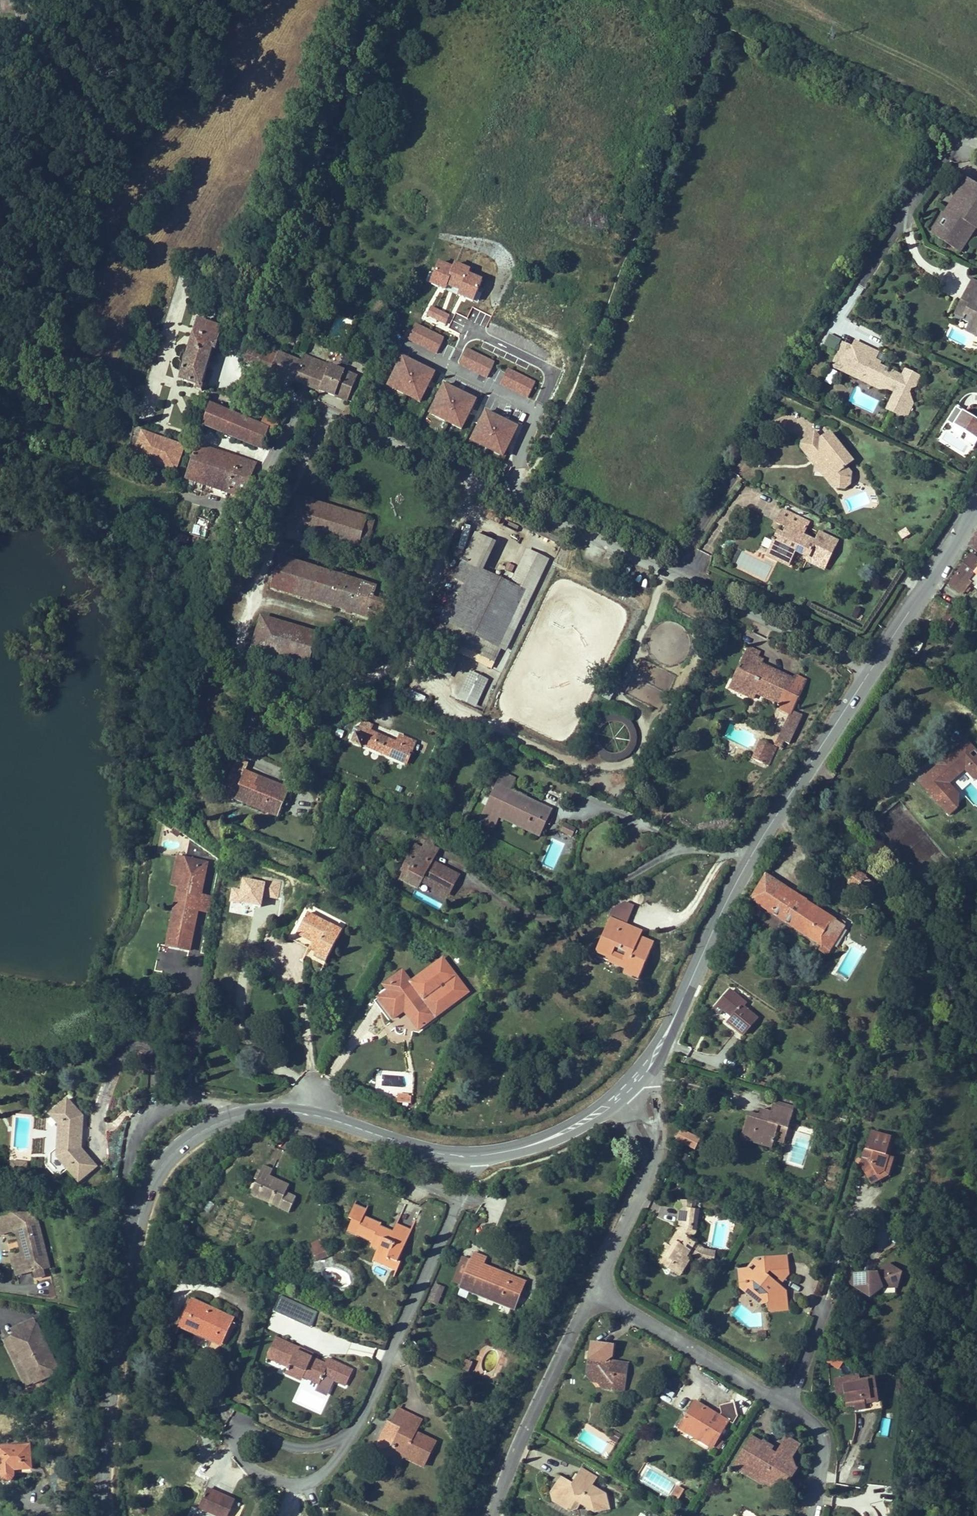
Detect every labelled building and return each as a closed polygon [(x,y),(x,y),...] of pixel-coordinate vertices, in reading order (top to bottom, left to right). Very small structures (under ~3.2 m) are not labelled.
[(972,184),(962,200),(968,203),(959,218),(953,214),(948,222),(953,226),(948,234),(943,230),(938,237),(966,256),(971,248),(969,247),(974,240),(976,241),(976,239),(976,188),(972,184)] [(968,203),(962,200),(953,214),(959,218),(968,203)] [(953,226),(948,222),(943,230),(948,234),(953,226)] [(971,292),(967,301),(972,302),(970,307),(966,305),(960,319),(968,322),(970,317),(976,320),(976,294),(971,292)] [(445,338),(417,324),(408,341),(437,355),(445,338)] [(829,333),(823,345),(835,351),(841,338),(829,333)] [(195,337),(180,381),(199,387),(198,390),(203,392),(204,387),(202,386),(214,351),(217,352),(219,346),(195,337)] [(245,362),(348,402),(358,378),(303,357),(301,362),(253,343),(245,362)] [(858,351),(848,346),(844,355),(851,358),(847,366),(845,365),(843,369),(838,367),(836,371),(847,375),(858,351)] [(880,364),(883,357),(860,347),(858,351),(847,375),(862,382),(866,382),(875,387),(877,390),(885,394),(889,394),(902,400),(904,408),(899,420),(909,424),(912,419),(916,421),(922,408),(919,396),(920,393),(923,387),(910,380),(908,383),(884,371),(886,366),(880,364)] [(496,362),(468,349),(459,366),(488,380),(496,362)] [(851,358),(844,355),(838,367),(843,369),(845,365),(847,366),(851,358)] [(389,390),(423,406),(438,374),(404,358),(389,390)] [(829,368),(824,382),(831,384),(836,370),(829,368)] [(910,380),(885,368),(884,371),(908,383),(910,380)] [(536,381),(508,369),(500,386),(528,399),(536,381)] [(930,381),(913,373),(910,380),(923,387),(920,393),(923,395),(930,381)] [(431,417),(464,433),(480,401),(446,385),(431,417)] [(893,417),(899,420),(904,408),(902,400),(893,417)] [(962,454),(967,444),(973,447),(976,439),(976,419),(955,406),(937,439),(962,454)] [(209,407),(202,425),(262,448),(269,429),(209,407)] [(471,444),(506,461),(521,429),(487,412),(471,444)] [(143,428),(133,455),(176,471),(186,444),(143,428)] [(849,472),(856,466),(834,437),(824,445),(817,436),(804,445),(803,453),(810,464),(813,463),(818,469),(817,471),(815,476),(822,478),(830,480),(838,491),(836,496),(846,499),(854,493),(855,480),(849,472)] [(254,465),(194,445),(183,478),(243,498),(254,465)] [(834,495),(836,496),(838,491),(830,480),(822,478),(834,495)] [(298,498),(289,528),(365,550),(374,521),(298,498)] [(812,528),(786,515),(780,528),(790,532),(788,537),(784,536),(778,546),(789,551),(786,558),(796,563),(799,556),(814,563),(831,571),(843,546),(825,537),(821,545),(807,538),(812,528)] [(968,544),(973,548),(976,542),(976,531),(968,544)] [(176,542),(187,545),(190,536),(179,532),(176,542)] [(491,541),(474,533),(454,578),(464,583),(458,597),(451,594),(430,638),(490,666),(500,646),(502,647),(544,556),(528,549),(512,584),(479,568),(491,541)] [(772,560),(793,570),(796,563),(786,558),(789,551),(778,546),(772,560)] [(972,556),(951,585),(961,592),(976,569),(976,560),(972,556)] [(392,591),(280,560),(272,590),(383,621),(392,591)] [(507,562),(503,575),(511,578),(515,565),(507,562)] [(814,563),(812,568),(829,576),(831,571),(814,563)] [(278,623),(262,618),(253,648),(269,653),(278,623)] [(318,635),(278,623),(269,653),(309,665),(318,635)] [(763,654),(751,648),(737,677),(742,679),(736,691),(758,702),(759,698),(762,693),(785,704),(782,709),(781,712),(792,718),(781,741),(786,744),(791,746),(805,717),(795,713),(809,683),(797,677),(795,682),(764,667),(758,664),(761,658),(763,654)] [(223,662),(225,651),(218,649),(215,660),(223,662)] [(764,667),(766,661),(761,658),(758,664),(764,667)] [(458,699),(477,707),(489,677),(469,669),(458,699)] [(736,691),(742,679),(737,677),(731,689),(736,691)] [(411,689),(407,698),(424,705),(428,696),(411,689)] [(785,704),(762,693),(759,698),(782,709),(785,704)] [(401,744),(363,726),(360,733),(359,733),(354,743),(364,748),(365,746),(410,767),(420,745),(404,737),(401,744)] [(963,732),(957,738),(970,752),(976,746),(963,732)] [(947,807),(954,800),(948,793),(955,786),(946,775),(961,761),(972,771),(976,766),(976,748),(976,746),(970,752),(957,738),(946,748),(943,746),(932,756),(935,758),(923,769),(933,779),(926,785),(947,807)] [(764,764),(773,746),(764,741),(755,760),(764,764)] [(783,750),(786,744),(781,741),(778,748),(779,748),(783,750)] [(770,767),(779,748),(778,748),(773,746),(764,764),(770,767)] [(237,762),(220,799),(232,804),(233,801),(275,820),(288,791),(245,772),(247,766),(237,762)] [(516,775),(502,769),(480,817),(494,823),(499,813),(541,833),(553,806),(511,786),(516,775)] [(933,779),(923,769),(916,775),(926,785),(933,779)] [(560,832),(573,837),(577,828),(564,822),(560,832)] [(431,846),(434,840),(416,831),(412,840),(422,846),(424,842),(431,846)] [(415,890),(417,884),(444,897),(455,875),(429,863),(433,854),(420,848),(419,852),(411,848),(399,872),(403,874),(399,882),(415,890)] [(205,867),(176,862),(171,889),(179,890),(183,891),(187,868),(204,871),(205,867)] [(869,893),(879,879),(859,865),(846,882),(860,893),(863,889),(869,893)] [(191,955),(204,871),(187,868),(183,891),(179,890),(169,952),(191,955)] [(879,879),(869,893),(874,897),(889,877),(883,873),(879,879)] [(844,926),(765,875),(749,899),(828,950),(844,926)] [(340,932),(305,915),(292,943),(308,951),(305,956),(324,965),(340,932)] [(629,932),(631,927),(607,918),(596,949),(609,954),(607,959),(624,965),(622,970),(637,975),(651,940),(638,935),(629,932)] [(640,930),(631,927),(629,932),(638,935),(640,930)] [(388,986),(387,990),(374,999),(388,1020),(409,1006),(422,1025),(438,1015),(436,1012),(443,1007),(444,1000),(451,1001),(451,996),(459,997),(461,982),(451,980),(448,976),(449,967),(433,964),(431,972),(424,971),(424,977),(417,976),(403,986),(400,982),(394,981),(388,986)] [(742,1038),(756,1020),(742,1008),(745,1005),(728,991),(711,1012),(742,1038)] [(690,1101),(681,1096),(677,1104),(686,1109),(690,1101)] [(83,1118),(63,1102),(48,1122),(57,1130),(58,1133),(63,1137),(62,1150),(57,1153),(56,1158),(49,1158),(49,1164),(59,1178),(67,1172),(76,1184),(97,1170),(82,1150),(82,1140),(78,1138),(79,1128),(83,1126),(83,1118)] [(781,1146),(791,1115),(771,1109),(769,1116),(766,1123),(757,1120),(747,1117),(741,1134),(753,1138),(751,1146),(760,1149),(763,1140),(773,1143),(781,1146)] [(759,1113),(757,1120),(766,1123),(769,1116),(759,1113)] [(676,1141),(697,1149),(702,1136),(681,1128),(676,1141)] [(753,1138),(741,1134),(739,1142),(751,1146),(753,1138)] [(885,1144),(866,1139),(861,1157),(865,1158),(861,1169),(858,1170),(855,1172),(865,1192),(874,1188),(872,1183),(878,1180),(883,1162),(881,1161),(885,1144)] [(763,1140),(760,1149),(770,1152),(773,1143),(763,1140)] [(872,1183),(874,1188),(875,1190),(886,1184),(892,1164),(883,1162),(878,1180),(872,1183)] [(273,1169),(264,1165),(252,1192),(271,1201),(270,1204),(278,1207),(289,1184),(270,1175),(273,1169)] [(26,1181),(27,1171),(11,1170),(11,1180),(26,1181)] [(271,1201),(252,1192),(251,1195),(270,1204),(271,1201)] [(360,1202),(348,1197),(340,1214),(353,1219),(349,1229),(357,1233),(372,1239),(370,1244),(379,1248),(376,1254),(390,1260),(392,1256),(399,1260),(413,1229),(397,1222),(393,1230),(392,1233),(387,1231),(388,1228),(380,1224),(381,1221),(356,1210),(360,1202)] [(405,1202),(402,1222),(414,1224),(417,1204),(405,1202)] [(698,1209),(680,1207),(678,1221),(682,1227),(669,1247),(665,1244),(658,1254),(665,1258),(661,1265),(671,1271),(675,1266),(682,1270),(693,1252),(690,1250),(695,1240),(690,1238),(696,1227),(698,1209)] [(31,1217),(0,1224),(0,1240),(14,1237),(20,1236),(26,1264),(20,1265),(9,1267),(13,1281),(30,1277),(33,1276),(39,1275),(44,1274),(31,1217)] [(20,1236),(14,1237),(20,1265),(26,1264),(20,1236)] [(323,1245),(319,1247),(324,1258),(328,1256),(323,1245)] [(698,1246),(696,1255),(714,1259),(717,1249),(698,1246)] [(319,1247),(312,1250),(318,1262),(324,1258),(319,1247)] [(459,1285),(514,1309),(527,1281),(484,1262),(487,1256),(474,1251),(459,1285)] [(398,1270),(402,1261),(399,1260),(392,1256),(390,1260),(376,1254),(374,1259),(398,1270)] [(665,1258),(658,1254),(654,1261),(661,1265),(665,1258)] [(751,1272),(746,1269),(734,1284),(747,1294),(754,1292),(767,1303),(768,1311),(780,1310),(784,1305),(784,1291),(771,1281),(767,1278),(771,1272),(775,1275),(788,1274),(786,1257),(758,1259),(758,1262),(751,1272)] [(754,1259),(746,1269),(751,1272),(758,1262),(758,1259),(754,1259)] [(678,1276),(682,1270),(675,1266),(671,1271),(678,1276)] [(883,1268),(873,1276),(863,1276),(860,1292),(873,1299),(885,1291),(899,1290),(897,1276),(883,1268)] [(771,1281),(775,1275),(771,1272),(767,1278),(771,1281)] [(31,1284),(40,1282),(39,1275),(33,1276),(30,1277),(31,1284)] [(860,1292),(863,1276),(855,1277),(853,1288),(860,1292)] [(428,1301),(438,1304),(445,1286),(435,1282),(428,1301)] [(898,1299),(899,1290),(885,1291),(885,1304),(898,1299)] [(754,1292),(747,1294),(760,1305),(767,1303),(754,1292)] [(234,1317),(193,1297),(180,1324),(211,1339),(208,1345),(217,1350),(234,1317)] [(279,1298),(275,1313),(313,1323),(317,1308),(279,1298)] [(51,1376),(27,1324),(13,1330),(16,1337),(9,1340),(3,1343),(24,1388),(51,1376)] [(16,1337),(13,1330),(6,1334),(9,1340),(16,1337)] [(313,1355),(314,1353),(278,1336),(268,1358),(288,1368),(287,1369),(303,1376),(319,1384),(323,1374),(332,1379),(340,1363),(327,1356),(325,1361),(313,1355)] [(3,1343),(0,1344),(0,1348),(19,1390),(24,1388),(3,1343)] [(589,1355),(601,1347),(590,1346),(589,1355)] [(589,1355),(587,1373),(594,1374),(602,1384),(601,1389),(623,1392),(627,1365),(611,1363),(609,1360),(612,1358),(613,1348),(601,1347),(589,1355)] [(469,1371),(473,1362),(467,1359),(463,1368),(469,1371)] [(303,1376),(287,1369),(285,1373),(301,1380),(303,1376)] [(594,1374),(587,1373),(587,1377),(596,1389),(601,1389),(602,1384),(594,1374)] [(850,1410),(857,1409),(859,1417),(883,1412),(876,1376),(853,1380),(853,1384),(845,1385),(850,1410)] [(845,1385),(853,1384),(853,1380),(835,1384),(841,1412),(850,1410),(845,1385)] [(678,1426),(687,1431),(689,1439),(697,1437),(714,1446),(718,1440),(720,1440),(723,1435),(721,1434),(727,1423),(732,1426),(737,1416),(735,1403),(719,1405),(720,1410),(716,1417),(693,1403),(687,1412),(689,1419),(682,1421),(678,1426)] [(382,1444),(379,1450),(399,1460),(402,1456),(423,1466),(435,1441),(414,1431),(420,1417),(400,1407),(392,1423),(382,1444)] [(689,1419),(687,1412),(681,1414),(682,1421),(689,1419)] [(377,1441),(382,1444),(392,1423),(387,1421),(377,1441)] [(616,1430),(612,1435),(620,1440),(623,1434),(616,1430)] [(788,1436),(780,1449),(793,1456),(800,1443),(788,1436)] [(747,1471),(750,1465),(768,1475),(766,1477),(778,1484),(781,1478),(786,1470),(794,1475),(798,1469),(793,1456),(780,1449),(777,1454),(771,1451),(762,1446),(764,1443),(754,1437),(749,1446),(750,1447),(746,1455),(744,1454),(737,1465),(747,1471)] [(766,1439),(764,1443),(762,1446),(771,1451),(775,1445),(766,1439)] [(31,1449),(0,1451),(0,1459),(2,1483),(15,1482),(14,1477),(33,1476),(31,1449)] [(399,1460),(379,1450),(377,1455),(397,1465),(399,1460)] [(750,1465),(747,1471),(745,1473),(763,1483),(766,1477),(768,1475),(750,1465)] [(578,1472),(595,1482),(598,1476),(581,1466),(578,1472)] [(790,1483),(794,1475),(786,1470),(781,1478),(790,1483)] [(564,1487),(558,1483),(553,1492),(564,1499),(565,1508),(569,1511),(580,1509),(583,1504),(596,1512),(609,1510),(606,1494),(593,1486),(595,1482),(578,1472),(572,1481),(569,1479),(564,1487)] [(564,1487),(569,1479),(563,1476),(558,1483),(564,1487)] [(672,1495),(680,1499),(685,1489),(677,1484),(672,1495)] [(208,1488),(199,1508),(219,1515),(239,1515),(244,1504),(208,1488)] [(564,1499),(553,1492),(554,1502),(565,1508),(564,1499)] [(164,1497),(159,1508),(168,1512),(173,1501),(164,1497)]
